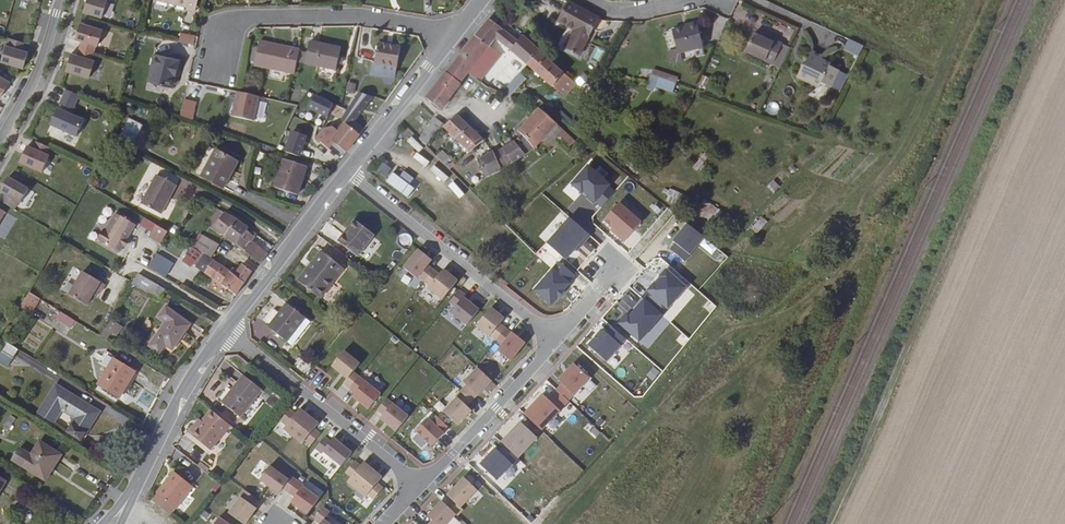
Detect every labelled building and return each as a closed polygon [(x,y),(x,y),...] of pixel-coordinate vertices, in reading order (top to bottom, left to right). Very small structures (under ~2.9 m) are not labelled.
[(107,0),(92,0),(92,1),(87,0),(85,0),(79,18),(98,23),(104,5),(106,5),(107,0)] [(189,4),(188,7),(196,9),(199,0),(174,0),(189,4)] [(579,53),(598,16),(568,0),(558,20),(574,28),(565,47),(579,53)] [(489,20),(476,36),(490,47),(491,46),(494,42),(498,45),(499,43),(519,58),(527,65),(539,51),(522,36),(517,42),(508,34),(489,20)] [(696,47),(694,25),(684,26),(684,28),(669,31),(673,52),(696,47)] [(87,57),(89,58),(91,51),(94,51),(98,35),(75,28),(71,45),(77,47),(75,54),(87,57)] [(182,33),(180,41),(197,46),(199,38),(182,33)] [(448,71),(462,83),(469,74),(490,47),(476,36),(448,71)] [(778,47),(770,43),(769,46),(763,43),(750,37),(742,55),(769,68),(778,47)] [(257,64),(296,71),(299,61),(301,50),(273,45),(273,42),(261,40),(257,64)] [(311,41),(309,51),(307,62),(338,68),(342,47),(311,41)] [(372,74),(384,76),(385,65),(398,67),(402,47),(380,43),(376,64),(373,63),(372,74)] [(852,60),(858,50),(843,43),(839,54),(852,60)] [(4,44),(2,51),(0,51),(0,68),(18,74),(22,57),(16,56),(19,49),(4,44)] [(490,47),(469,74),(480,83),(502,55),(491,46),(490,47)] [(782,49),(778,47),(769,68),(772,69),(782,49)] [(309,51),(301,50),(299,61),(307,62),(309,51)] [(181,56),(156,51),(148,80),(175,88),(181,56)] [(527,65),(552,88),(554,85),(564,73),(539,51),(527,65)] [(87,57),(75,54),(73,61),(66,60),(61,77),(85,83),(90,66),(85,65),(87,57)] [(819,60),(808,55),(800,70),(799,69),(793,80),(815,91),(817,87),(826,92),(833,75),(825,71),(826,68),(817,64),(819,60)] [(385,65),(384,76),(396,78),(398,67),(385,65)] [(448,71),(426,98),(440,110),(462,83),(448,71)] [(554,85),(566,96),(576,83),(564,73),(554,85)] [(502,94),(509,97),(522,81),(517,76),(502,94)] [(355,93),(356,83),(347,82),(346,92),(355,93)] [(563,98),(566,96),(554,85),(552,88),(563,98)] [(258,98),(229,92),(228,101),(256,107),(258,98)] [(357,93),(344,109),(351,114),(353,116),(369,96),(357,93)] [(67,119),(75,101),(60,95),(55,110),(63,114),(62,117),(53,113),(46,130),(72,141),(80,125),(67,119)] [(273,102),(262,100),(258,116),(270,119),(273,102)] [(533,149),(556,123),(538,109),(515,134),(518,138),(512,142),(522,157),(533,149)] [(330,139),(344,151),(364,126),(353,116),(351,114),(330,139)] [(143,123),(130,115),(130,118),(129,118),(121,133),(134,141),(143,123)] [(444,127),(454,138),(468,127),(457,116),(444,127)] [(434,117),(415,135),(422,142),(440,123),(434,117)] [(454,138),(467,150),(480,139),(468,127),(454,138)] [(414,149),(419,145),(406,130),(401,135),(414,149)] [(467,150),(470,152),(483,142),(480,139),(467,150)] [(511,163),(522,157),(512,142),(502,149),(511,163)] [(40,160),(43,153),(31,148),(29,155),(22,152),(15,169),(37,179),(45,162),(40,160)] [(233,158),(215,148),(202,173),(222,185),(229,173),(226,170),(233,158)] [(444,149),(436,154),(442,165),(450,160),(444,149)] [(478,162),(485,178),(511,163),(502,149),(493,155),(492,153),(478,162)] [(702,153),(692,167),(697,170),(707,156),(702,153)] [(272,186),(294,193),(302,169),(281,161),(272,186)] [(184,177),(161,165),(142,200),(162,211),(174,188),(176,183),(180,185),(184,177)] [(613,184),(588,165),(572,185),(603,209),(616,191),(610,187),(613,184)] [(384,166),(379,173),(402,189),(407,182),(384,166)] [(8,214),(11,208),(12,208),(21,193),(1,182),(0,183),(0,210),(8,214)] [(416,186),(410,193),(433,215),(440,208),(416,186)] [(676,205),(681,193),(668,188),(663,200),(676,205)] [(721,231),(729,214),(701,200),(692,217),(721,231)] [(619,203),(603,221),(626,241),(642,222),(619,203)] [(112,246),(117,240),(120,233),(130,218),(110,207),(100,224),(98,222),(91,233),(112,246)] [(235,243),(248,226),(236,217),(225,211),(214,226),(235,243)] [(440,224),(448,216),(443,211),(435,219),(440,224)] [(758,234),(767,221),(760,216),(751,229),(758,234)] [(591,236),(568,217),(546,242),(566,260),(575,250),(577,251),(591,236)] [(370,235),(352,221),(336,242),(354,256),(370,235)] [(156,223),(149,236),(161,243),(168,230),(156,223)] [(675,243),(669,249),(685,262),(705,238),(687,223),(672,241),(675,243)] [(258,261),(267,250),(252,239),(257,232),(248,226),(235,243),(258,261)] [(201,232),(193,245),(202,250),(207,254),(212,257),(219,247),(217,244),(218,243),(201,232)] [(477,249),(485,244),(478,232),(470,237),(477,249)] [(202,250),(193,245),(184,259),(192,264),(202,250)] [(202,250),(192,264),(193,264),(198,267),(207,254),(202,250)] [(429,260),(416,250),(401,268),(415,279),(416,277),(428,286),(427,288),(441,299),(455,281),(441,270),(437,275),(425,266),(429,260)] [(340,268),(317,251),(295,281),(318,299),(340,268)] [(198,267),(205,272),(214,258),(212,257),(207,254),(198,267)] [(205,272),(236,294),(252,270),(244,264),(239,271),(235,267),(231,271),(214,258),(205,272)] [(532,291),(552,308),(571,285),(569,283),(576,275),(559,260),(532,291)] [(157,261),(153,268),(166,274),(169,267),(157,261)] [(103,280),(81,267),(67,291),(84,301),(94,286),(98,288),(103,280)] [(131,277),(129,281),(155,295),(161,284),(135,269),(131,277)] [(687,287),(666,269),(646,290),(668,308),(687,287)] [(19,307),(31,315),(42,298),(29,290),(19,307)] [(463,296),(456,291),(447,302),(454,307),(449,313),(465,325),(477,310),(461,298),(463,296)] [(627,313),(617,322),(639,342),(663,315),(644,298),(629,314),(627,313)] [(21,345),(38,353),(59,309),(43,301),(21,345)] [(128,304),(125,314),(136,317),(139,308),(128,304)] [(284,343),(303,319),(285,304),(266,329),(284,343)] [(502,318),(488,308),(474,326),(487,337),(489,335),(500,344),(495,351),(508,361),(523,343),(510,332),(509,333),(497,324),(502,318)] [(189,324),(173,312),(147,345),(157,352),(163,345),(170,350),(189,324)] [(121,325),(111,317),(105,326),(114,333),(121,325)] [(307,322),(303,319),(284,343),(289,346),(307,322)] [(589,344),(608,362),(628,341),(614,328),(607,334),(602,330),(589,344)] [(14,348),(0,340),(0,361),(5,364),(14,348)] [(302,358),(311,363),(316,352),(308,347),(302,358)] [(357,364),(341,352),(330,366),(346,379),(342,383),(348,388),(357,377),(351,372),(357,364)] [(132,372),(106,356),(101,365),(106,368),(96,384),(117,396),(132,372)] [(591,378),(573,362),(557,379),(562,383),(556,390),(569,401),(591,378)] [(460,391),(470,400),(475,395),(476,396),(490,381),(476,368),(462,383),(465,386),(460,391)] [(261,391),(243,377),(222,405),(240,419),(261,391)] [(357,377),(348,388),(354,393),(351,397),(367,410),(379,395),(357,377)] [(94,413),(52,386),(35,413),(48,423),(59,408),(72,417),(62,431),(77,441),(94,413)] [(465,406),(470,400),(460,391),(455,396),(456,398),(442,413),(456,425),(470,411),(465,406)] [(559,411),(541,394),(522,414),(540,430),(559,411)] [(406,417),(384,399),(376,410),(382,415),(379,419),(395,431),(406,417)] [(294,415),(288,410),(279,421),(284,425),(282,429),(301,444),(304,441),(310,446),(319,434),(313,429),(317,424),(298,409),(294,415)] [(211,453),(230,428),(210,412),(202,424),(191,438),(211,453)] [(445,426),(435,416),(430,422),(425,418),(413,430),(430,446),(442,433),(440,431),(445,426)] [(187,435),(191,438),(202,424),(198,421),(187,435)] [(537,439),(521,423),(501,443),(517,459),(537,439)] [(329,442),(323,437),(314,449),(320,454),(321,452),(340,466),(350,453),(332,438),(329,442)] [(58,455),(36,441),(27,455),(16,449),(7,460),(41,481),(58,455)] [(513,464),(496,448),(480,465),(497,481),(513,464)] [(359,466),(353,461),(344,473),(350,478),(346,482),(364,497),(366,495),(372,499),(381,488),(375,483),(381,477),(362,462),(359,466)] [(288,479),(269,466),(258,481),(277,494),(281,489),(294,498),(290,503),(306,515),(319,498),(302,486),(303,484),(291,476),(288,479)] [(151,502),(171,516),(193,488),(174,473),(151,502)] [(475,490),(462,478),(445,496),(450,500),(445,506),(454,514),(455,515),(460,510),(458,508),(475,490)] [(242,490),(238,497),(239,498),(227,514),(241,523),(244,523),(255,509),(250,505),(254,499),(242,490)] [(445,506),(440,501),(427,516),(432,520),(428,523),(445,523),(454,514),(445,506)] [(322,507),(313,520),(319,523),(328,523),(323,520),(329,512),(322,507)]
